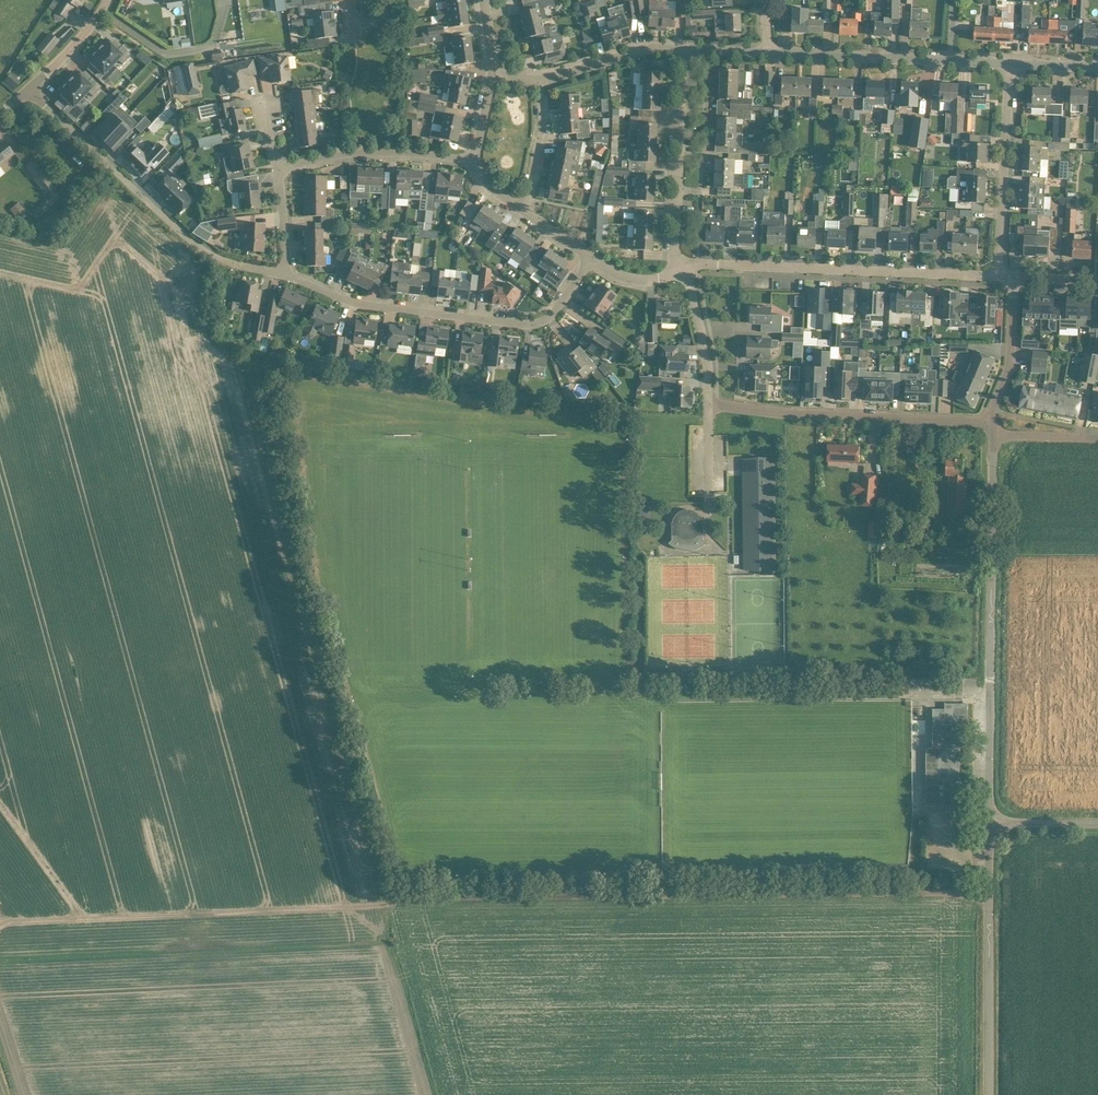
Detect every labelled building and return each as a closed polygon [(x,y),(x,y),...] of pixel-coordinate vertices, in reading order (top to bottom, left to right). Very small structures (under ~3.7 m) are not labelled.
[(49,7),(57,12),(54,16),(55,19),(59,22),(62,21),(65,17),(66,18),(74,5),(78,8),(83,0),(54,0),(49,7)] [(166,3),(167,8),(183,6),(182,1),(185,0),(163,0),(164,3),(166,3)] [(275,12),(286,10),(285,0),(274,0),(275,12)] [(403,2),(404,8),(408,8),(425,6),(424,0),(419,0),(403,2)] [(438,16),(466,12),(464,0),(461,0),(446,2),(447,9),(437,10),(438,16)] [(523,25),(541,21),(540,15),(544,14),(543,8),(555,5),(554,0),(546,0),(532,3),(533,10),(520,13),(523,25)] [(593,0),(581,5),(581,6),(583,14),(585,16),(585,17),(594,14),(593,11),(597,9),(593,0)] [(636,18),(645,17),(642,0),(638,0),(633,0),(636,18)] [(661,31),(662,1),(662,0),(657,0),(649,0),(648,16),(648,26),(656,27),(655,31),(661,31)] [(661,31),(666,31),(666,27),(674,28),(675,17),(675,10),(667,10),(668,1),(667,0),(662,0),(662,1),(661,31)] [(823,11),(831,11),(831,0),(823,0),(823,11)] [(834,11),(842,12),(842,0),(834,0),(834,11)] [(872,21),(873,21),(873,30),(875,30),(875,36),(891,37),(892,26),(892,23),(892,15),(892,6),(900,7),(900,3),(900,0),(885,0),(885,6),(885,14),(872,14),(872,21)] [(1048,44),(1049,20),(1042,19),(1042,29),(1043,29),(1043,32),(1038,31),(1038,27),(1039,26),(1030,26),(1031,6),(1029,6),(1029,0),(1023,0),(1023,5),(1022,27),(1021,39),(1029,39),(1029,43),(1048,44)] [(1076,24),(1085,24),(1085,30),(1084,30),(1084,34),(1084,45),(1091,45),(1091,48),(1097,48),(1097,24),(1093,24),(1093,22),(1085,22),(1086,0),(1077,0),(1077,7),(1076,21),(1076,24)] [(633,1),(625,2),(627,20),(636,18),(633,1)] [(578,2),(575,3),(573,6),(574,9),(577,10),(580,9),(581,6),(581,5),(580,4),(578,2)] [(313,18),(314,27),(335,24),(333,11),(327,12),(325,9),(322,10),(321,3),(319,3),(298,6),(299,15),(313,18)] [(988,41),(994,41),(995,18),(995,15),(996,6),(989,6),(988,18),(988,25),(989,26),(989,29),(975,28),(975,40),(982,41),(982,43),(988,43),(988,41)] [(792,32),(808,33),(808,21),(809,13),(809,10),(794,9),(794,12),(793,20),(792,32)] [(585,16),(583,14),(581,10),(573,15),(577,21),(585,16)] [(714,10),(685,12),(686,26),(693,25),(693,20),(715,19),(715,16),(714,10)] [(466,12),(438,16),(439,24),(449,22),(450,28),(468,25),(466,12)] [(841,20),(841,24),(840,34),(858,35),(858,21),(861,21),(861,12),(852,12),(851,21),(841,20)] [(911,27),(910,37),(929,39),(930,23),(929,23),(930,13),(923,13),(912,12),(912,22),(911,22),(911,27)] [(623,13),(609,17),(617,40),(630,36),(626,26),(623,13)] [(808,21),(808,33),(823,34),(824,23),(824,14),(809,13),(808,21)] [(725,16),(715,16),(715,19),(715,25),(715,32),(725,31),(725,32),(740,31),(739,15),(728,16),(725,16)] [(617,40),(609,17),(604,19),(603,17),(596,19),(598,27),(601,34),(604,44),(617,40)] [(995,18),(994,41),(1000,41),(1000,44),(1006,44),(1006,42),(1013,42),(1013,31),(1013,30),(1000,29),(1000,26),(1002,26),(1002,18),(995,18)] [(782,19),(782,32),(790,32),(790,20),(782,19)] [(1049,20),(1048,44),(1067,45),(1068,33),(1068,32),(1076,33),(1076,24),(1076,21),(1061,20),(1049,20)] [(541,21),(523,25),(526,38),(537,36),(549,33),(547,26),(543,27),(541,21)] [(335,24),(314,27),(315,39),(307,40),(308,49),(317,48),(316,39),(337,37),(335,24)] [(71,27),(67,31),(72,36),(75,32),(71,27)] [(422,31),(422,37),(429,36),(444,34),(443,27),(427,29),(427,30),(422,31)] [(39,50),(34,55),(44,63),(63,44),(51,34),(48,37),(38,49),(38,50),(39,50)] [(429,36),(422,37),(412,38),(413,46),(419,46),(419,44),(430,43),(429,36)] [(559,36),(550,39),(532,44),(536,57),(547,54),(549,62),(567,58),(561,36),(559,36)] [(453,53),(455,53),(471,50),(469,37),(459,39),(451,40),(452,46),(443,48),(444,53),(453,52),(453,53)] [(105,39),(96,49),(117,69),(118,69),(113,65),(118,60),(122,64),(131,55),(122,46),(117,50),(105,39)] [(190,39),(181,40),(182,48),(191,46),(190,39)] [(117,69),(96,49),(87,59),(99,70),(94,75),(104,84),(117,69)] [(471,50),(455,53),(456,65),(452,65),(450,65),(451,71),(454,72),(467,72),(466,64),(473,63),(471,50)] [(141,52),(137,56),(141,61),(146,56),(141,52)] [(221,52),(211,53),(212,61),(222,60),(221,52)] [(272,57),(260,59),(261,62),(262,73),(270,72),(271,83),(278,82),(279,83),(285,82),(286,81),(290,81),(289,70),(287,57),(272,59),(272,57)] [(225,68),(229,85),(222,86),(220,88),(220,91),(221,93),(223,95),(231,93),(231,94),(240,92),(240,93),(247,92),(247,90),(249,89),(246,76),(256,74),(253,64),(253,61),(236,64),(236,65),(225,68)] [(199,93),(199,92),(193,64),(183,66),(189,95),(199,93)] [(189,93),(183,66),(174,68),(180,95),(189,93)] [(322,77),(329,81),(333,73),(327,69),(322,77)] [(408,70),(407,80),(409,80),(413,81),(426,83),(426,70),(418,70),(413,70),(408,70)] [(445,70),(443,82),(445,82),(443,87),(467,92),(470,79),(459,77),(453,75),(454,72),(451,71),(445,70)] [(721,78),(721,84),(738,85),(746,85),(746,71),(721,70),(721,71),(719,71),(719,78),(721,78)] [(75,71),(66,81),(83,97),(88,92),(92,96),(101,87),(92,78),(87,82),(75,71)] [(768,72),(765,71),(764,86),(774,87),(774,83),(775,72),(768,72)] [(633,73),(633,84),(639,85),(660,86),(660,85),(658,85),(658,72),(650,72),(645,72),(640,72),(640,74),(633,73)] [(783,78),(783,85),(776,84),(775,105),(783,105),(783,95),(796,96),(797,79),(783,78)] [(811,79),(797,79),(796,96),(811,96),(811,90),(811,79)] [(824,96),(838,97),(839,80),(825,80),(824,96)] [(839,80),(838,97),(853,98),(853,92),(853,81),(839,80)] [(66,81),(57,91),(69,103),(62,111),(74,123),(75,123),(85,112),(83,110),(89,103),(83,97),(66,81)] [(864,98),(863,110),(873,111),(873,105),(884,105),(885,97),(885,93),(885,82),(868,81),(867,92),(867,96),(868,96),(867,98),(864,98)] [(152,113),(172,93),(161,83),(142,103),(152,113)] [(902,83),(902,94),(897,94),(897,106),(917,107),(918,83),(902,83)] [(718,91),(718,95),(719,96),(720,97),(720,98),(731,99),(730,110),(752,111),(760,111),(765,111),(765,113),(773,113),(773,107),(760,107),(753,107),(753,99),(744,99),(743,99),(744,91),(746,91),(746,85),(738,85),(721,84),(720,90),(719,90),(718,91)] [(942,84),(940,110),(952,111),(952,133),(964,133),(964,130),(964,114),(964,113),(965,102),(957,102),(957,101),(958,85),(942,84)] [(642,85),(641,97),(659,98),(660,86),(639,85),(642,85)] [(971,86),(970,97),(970,98),(971,98),(970,108),(977,108),(977,104),(986,105),(987,86),(971,86)] [(467,92),(443,87),(442,93),(449,94),(447,102),(465,105),(467,92)] [(116,89),(112,94),(116,98),(120,94),(121,93),(116,89)] [(290,93),(292,107),(314,104),(320,103),(319,95),(320,95),(319,89),(290,93)] [(1062,125),(1062,118),(1063,105),(1050,104),(1051,89),(1034,89),(1034,99),(1028,98),(1028,108),(1045,109),(1045,115),(1055,115),(1054,125),(1062,125)] [(1071,104),(1071,112),(1079,112),(1079,113),(1087,113),(1087,105),(1088,105),(1088,103),(1088,91),(1072,90),(1071,102),(1071,104)] [(421,93),(419,102),(435,105),(437,96),(421,93)] [(116,98),(110,104),(116,110),(126,100),(120,94),(116,98)] [(558,109),(577,108),(579,107),(578,95),(560,96),(561,109),(558,109)] [(659,98),(641,97),(641,110),(648,111),(659,111),(659,98)] [(809,118),(817,118),(817,99),(810,98),(809,118)] [(418,102),(416,110),(434,114),(434,113),(435,105),(419,102),(418,102)] [(192,109),(191,109),(193,118),(198,116),(200,116),(201,119),(218,115),(219,120),(222,136),(232,134),(236,133),(246,131),(242,109),(231,111),(229,103),(219,105),(217,106),(217,105),(216,103),(203,106),(198,107),(192,109)] [(294,120),(294,121),(323,117),(325,116),(324,111),(315,112),(314,104),(292,107),(294,107),(296,120),(294,120)] [(166,108),(156,118),(162,123),(172,113),(166,108)] [(558,109),(559,122),(578,120),(577,109),(577,108),(558,109)] [(719,118),(718,132),(736,133),(743,133),(743,125),(736,124),(736,119),(751,120),(752,111),(730,110),(730,118),(719,118)] [(883,110),(882,124),(881,132),(893,133),(894,125),(895,111),(883,110)] [(406,113),(406,120),(407,120),(415,121),(417,114),(406,112),(406,113)] [(113,113),(94,133),(104,142),(123,122),(113,113)] [(432,124),(442,126),(460,130),(462,117),(444,113),(444,115),(434,113),(434,114),(432,124)] [(964,114),(964,130),(972,130),(972,114),(964,114)] [(144,117),(135,127),(141,133),(150,123),(144,117)] [(294,121),(296,134),(316,132),(315,123),(324,122),(323,117),(294,121)] [(911,147),(924,148),(928,119),(915,117),(911,147)] [(1062,129),(1061,142),(1070,143),(1071,119),(1062,118),(1062,125),(1062,129)] [(578,120),(559,122),(560,135),(576,133),(576,138),(590,137),(588,119),(582,120),(578,120)] [(415,121),(407,120),(406,136),(417,136),(417,121),(415,121)] [(86,122),(80,128),(84,132),(90,126),(86,122)] [(123,122),(104,142),(114,151),(132,131),(123,122)] [(630,129),(629,136),(638,136),(656,137),(656,124),(651,124),(644,124),(638,123),(638,130),(630,129)] [(460,130),(442,126),(440,133),(431,131),(429,138),(439,140),(440,139),(457,142),(460,130)] [(338,129),(329,130),(330,138),(339,137),(338,129)] [(316,132),(296,134),(298,148),(318,146),(318,145),(326,144),(326,138),(317,140),(316,132)] [(757,147),(742,147),(743,133),(736,133),(718,132),(718,146),(729,147),(728,153),(739,154),(749,154),(756,154),(757,147)] [(593,142),(598,143),(608,143),(608,134),(593,134),(593,142)] [(939,142),(933,134),(928,138),(933,146),(939,142)] [(212,135),(197,138),(199,148),(214,144),(212,135)] [(960,162),(968,162),(987,163),(988,145),(979,144),(979,136),(968,135),(961,135),(960,162)] [(629,136),(629,142),(637,143),(637,149),(658,150),(658,147),(655,147),(656,137),(638,136),(629,136)] [(15,154),(4,140),(0,143),(0,166),(15,154)] [(553,159),(553,160),(573,164),(579,166),(581,166),(584,153),(586,143),(582,142),(566,141),(564,149),(558,147),(555,160),(553,159)] [(1070,143),(1061,142),(1055,142),(1055,144),(1048,144),(1048,150),(1055,150),(1055,149),(1069,149),(1070,143)] [(137,147),(124,161),(141,176),(146,171),(147,172),(149,169),(149,168),(151,166),(154,169),(169,153),(158,143),(152,150),(149,147),(143,153),(137,147)] [(608,143),(598,143),(598,147),(602,152),(608,153),(608,143)] [(231,157),(223,158),(227,174),(234,172),(243,171),(254,168),(248,145),(238,147),(229,149),(231,157)] [(762,149),(762,155),(770,155),(771,146),(765,146),(762,149)] [(1023,147),(1023,159),(1041,160),(1042,148),(1034,147),(1023,147)] [(622,161),(621,168),(636,169),(636,162),(654,163),(655,153),(657,153),(658,150),(637,149),(629,149),(628,161),(622,161)] [(178,154),(173,159),(178,163),(182,159),(178,154)] [(817,164),(826,165),(826,157),(818,157),(817,164)] [(717,159),(717,173),(733,174),(734,160),(717,159)] [(1023,159),(1022,171),(1031,171),(1030,177),(1045,178),(1046,178),(1047,178),(1048,160),(1041,160),(1023,159)] [(24,166),(46,194),(55,187),(33,160),(24,166)] [(553,160),(550,172),(575,177),(576,177),(577,171),(578,171),(579,166),(573,164),(553,160)] [(590,167),(596,169),(602,170),(604,163),(591,160),(590,167)] [(1059,179),(1068,179),(1069,161),(1060,161),(1059,179)] [(759,163),(759,173),(770,173),(770,164),(759,163)] [(626,179),(626,187),(634,187),(634,188),(653,189),(654,176),(636,175),(636,169),(621,168),(607,167),(602,186),(610,187),(611,175),(623,175),(623,179),(626,179)] [(357,180),(357,185),(364,186),(363,199),(369,200),(369,193),(370,169),(357,169),(357,180)] [(388,209),(389,189),(382,188),(382,186),(383,186),(383,170),(370,169),(369,193),(382,193),(381,209),(388,209)] [(596,169),(593,181),(599,183),(602,170),(596,169)] [(924,169),(923,187),(932,187),(933,169),(924,169)] [(956,189),(959,189),(968,190),(986,191),(987,178),(974,177),(974,171),(958,170),(956,189)] [(389,189),(388,209),(395,209),(395,199),(402,199),(409,200),(410,171),(397,171),(396,189),(389,189)] [(422,172),(410,171),(409,200),(420,200),(421,193),(421,191),(422,191),(422,183),(422,172)] [(435,195),(427,194),(426,211),(425,217),(432,218),(432,212),(433,212),(435,202),(447,203),(447,196),(450,175),(449,175),(450,172),(441,171),(440,174),(437,174),(435,195)] [(550,172),(548,185),(569,189),(572,189),(575,177),(550,172)] [(733,174),(717,173),(716,187),(733,188),(733,187),(749,188),(749,175),(743,174),(733,174)] [(203,175),(193,177),(195,186),(205,184),(203,175)] [(463,177),(450,175),(447,196),(460,198),(463,177)] [(153,185),(156,187),(154,189),(168,203),(167,204),(178,214),(192,200),(167,176),(165,178),(163,176),(153,185)] [(249,176),(227,180),(228,191),(231,193),(239,193),(241,209),(250,209),(260,208),(259,194),(261,193),(261,183),(250,184),(249,176)] [(326,176),(306,177),(306,190),(326,189),(326,181),(335,181),(334,176),(326,176)] [(1021,183),(1021,195),(1045,197),(1045,185),(1045,178),(1030,177),(1030,183),(1021,183)] [(593,181),(590,194),(597,195),(599,183),(593,181)] [(569,189),(548,185),(546,194),(548,194),(548,198),(567,202),(569,191),(569,189)] [(634,187),(626,187),(625,187),(624,191),(627,192),(627,200),(634,200),(634,201),(653,202),(653,189),(634,188),(634,187)] [(304,190),(304,203),(325,203),(325,195),(333,195),(333,189),(326,189),(306,190),(304,190)] [(753,189),(752,200),(764,200),(764,197),(769,197),(769,190),(753,189)] [(815,216),(816,216),(824,216),(825,194),(824,194),(825,189),(820,189),(819,194),(817,193),(816,201),(815,201),(815,216)] [(968,190),(959,189),(958,202),(956,202),(955,208),(972,209),(972,203),(985,203),(986,191),(968,190)] [(786,192),(785,200),(785,214),(793,215),(794,200),(794,193),(786,192)] [(340,194),(340,202),(349,202),(349,193),(340,194)] [(420,200),(419,210),(426,211),(427,194),(421,193),(420,200)] [(846,204),(845,216),(854,216),(854,204),(855,193),(847,193),(846,193),(846,204)] [(1067,209),(1066,233),(1075,233),(1076,210),(1076,194),(1068,193),(1068,196),(1067,196),(1067,209)] [(590,194),(587,206),(594,207),(597,195),(590,194)] [(883,239),(884,239),(885,208),(888,208),(889,194),(876,194),(875,219),(869,219),(855,218),(854,225),(854,230),(853,238),(860,238),(860,241),(857,241),(856,251),(869,251),(869,249),(875,249),(876,237),(876,227),(884,227),(883,239)] [(1045,197),(1021,195),(1020,208),(1029,209),(1028,215),(1043,216),(1053,216),(1053,209),(1044,208),(1045,197)] [(599,197),(597,205),(607,206),(622,206),(623,199),(599,197)] [(726,220),(733,221),(733,207),(734,199),(726,199),(726,206),(726,216),(719,215),(719,218),(709,218),(708,226),(707,226),(707,242),(725,242),(725,231),(726,220)] [(459,214),(465,218),(474,205),(468,201),(459,214)] [(908,202),(908,209),(907,224),(916,225),(917,202),(908,202)] [(325,203),(304,203),(304,217),(315,217),(333,216),(333,211),(325,211),(325,203)] [(27,213),(21,205),(12,212),(18,220),(27,213)] [(459,226),(457,229),(464,234),(466,231),(469,227),(479,233),(480,232),(493,212),(483,206),(480,210),(474,205),(465,218),(464,219),(459,226)] [(597,205),(597,224),(608,224),(608,215),(603,215),(603,210),(607,210),(607,206),(597,205)] [(733,207),(733,221),(739,221),(738,243),(739,243),(739,245),(746,246),(746,243),(754,243),(754,244),(755,220),(742,219),(742,207),(733,207)] [(885,208),(884,239),(890,239),(889,250),(890,250),(890,252),(898,252),(898,250),(908,250),(909,227),(901,227),(891,227),(887,227),(888,208),(885,208)] [(493,212),(480,232),(489,238),(485,244),(492,249),(507,227),(501,223),(503,219),(493,212)] [(634,225),(634,226),(652,227),(652,215),(642,214),(634,214),(623,214),(623,219),(623,225),(634,225)] [(222,219),(217,220),(218,229),(219,230),(236,228),(234,217),(222,219)] [(218,229),(217,220),(216,220),(200,223),(200,224),(192,233),(207,242),(206,241),(210,234),(211,234),(210,233),(212,229),(218,229)] [(763,228),(769,228),(769,233),(768,244),(785,245),(786,234),(786,229),(785,229),(785,221),(778,221),(763,220),(763,228)] [(826,220),(825,233),(830,233),(830,236),(829,247),(845,248),(846,237),(846,231),(845,231),(846,223),(839,223),(839,221),(826,220)] [(922,236),(921,240),(921,251),(937,252),(937,239),(944,239),(944,228),(944,222),(938,221),(937,231),(929,230),(928,236),(922,236)] [(816,230),(816,222),(809,222),(809,230),(799,230),(799,235),(799,246),(816,246),(816,235),(816,230)] [(358,232),(369,234),(370,225),(368,225),(350,223),(350,235),(357,236),(358,232)] [(245,224),(244,233),(243,250),(264,252),(265,225),(245,224)] [(597,229),(596,236),(602,236),(606,237),(607,237),(608,224),(597,224),(597,229)] [(634,226),(633,238),(651,238),(652,227),(634,226)] [(1034,256),(1036,256),(1037,238),(1038,228),(1025,228),(1025,227),(1018,226),(1018,243),(1024,243),(1024,255),(1029,256),(1034,257),(1034,256)] [(500,251),(510,257),(515,251),(526,235),(516,228),(513,232),(507,227),(492,249),(498,254),(500,251)] [(1037,238),(1037,256),(1039,256),(1039,257),(1044,257),(1044,256),(1049,257),(1050,245),(1057,245),(1057,234),(1057,229),(1051,228),(1051,231),(1043,231),(1038,230),(1037,238)] [(305,229),(305,242),(323,242),(323,230),(305,229)] [(424,236),(436,239),(437,232),(426,229),(424,236)] [(952,252),(965,253),(966,235),(953,234),(952,252)] [(1074,242),(1074,247),(1073,258),(1091,259),(1091,248),(1092,243),(1092,235),(1083,234),(1075,234),(1075,242),(1074,242)] [(518,266),(524,271),(527,267),(534,257),(528,253),(536,241),(526,235),(515,251),(510,257),(519,264),(518,266)] [(966,235),(965,253),(978,254),(979,235),(966,235)] [(651,238),(633,238),(633,250),(651,251),(651,238)] [(305,254),(307,254),(326,254),(326,253),(328,253),(328,242),(323,242),(305,242),(305,254)] [(347,280),(358,285),(366,268),(369,261),(370,259),(359,253),(361,248),(359,245),(350,245),(350,252),(352,253),(346,266),(352,269),(347,280)] [(336,259),(342,262),(347,250),(341,247),(336,259)] [(524,271),(531,275),(533,272),(543,279),(558,257),(548,250),(540,262),(534,257),(527,267),(524,271)] [(326,254),(307,254),(307,266),(326,266),(326,254)] [(568,264),(558,257),(543,279),(541,280),(551,287),(547,294),(554,298),(572,272),(565,268),(568,264)] [(396,292),(408,294),(411,274),(410,274),(411,265),(393,262),(392,269),(390,283),(397,284),(396,292)] [(411,274),(408,294),(420,295),(421,286),(428,287),(430,273),(418,272),(418,265),(411,265),(410,274),(411,274)] [(366,268),(358,285),(370,290),(375,280),(381,282),(387,269),(380,266),(377,273),(366,268)] [(498,271),(491,274),(491,270),(482,268),(481,276),(480,282),(479,292),(493,294),(492,304),(510,306),(520,292),(505,282),(502,288),(489,286),(491,274),(493,281),(501,278),(498,271)] [(437,297),(453,299),(455,279),(444,278),(445,272),(433,270),(431,286),(438,286),(437,297)] [(455,279),(453,299),(468,301),(470,290),(477,291),(478,276),(467,274),(466,281),(455,279)] [(261,292),(257,291),(258,284),(241,281),(239,291),(238,291),(236,302),(244,303),(243,309),(258,312),(259,306),(261,292)] [(590,296),(584,304),(593,310),(604,318),(608,311),(613,304),(611,303),(616,296),(600,285),(592,297),(590,296)] [(810,289),(808,328),(830,329),(831,301),(824,301),(825,290),(810,289)] [(841,314),(855,315),(855,309),(855,303),(856,291),(854,291),(854,289),(848,289),(847,291),(842,290),(841,297),(834,297),(833,312),(841,312),(841,314)] [(277,309),(276,315),(280,316),(284,308),(299,315),(306,299),(286,290),(278,306),(276,305),(276,309),(277,309)] [(889,324),(911,325),(913,293),(912,293),(912,292),(913,292),(913,291),(902,291),(902,292),(903,292),(903,293),(898,293),(897,303),(890,302),(889,324)] [(938,308),(938,313),(939,315),(940,315),(940,319),(951,320),(951,327),(961,328),(968,328),(968,324),(968,311),(968,306),(960,306),(961,294),(951,293),(952,292),(950,291),(945,291),(944,291),(944,293),(941,293),(941,307),(939,307),(938,308)] [(862,310),(861,329),(872,329),(872,326),(882,326),(883,322),(883,316),(884,292),(870,292),(869,303),(862,302),(862,303),(862,309),(862,310)] [(913,293),(912,314),(921,314),(921,321),(925,321),(925,326),(933,326),(934,310),(926,309),(927,294),(913,293)] [(1031,318),(1042,319),(1042,295),(1035,295),(1035,297),(1030,296),(1030,303),(1024,303),(1023,327),(1030,327),(1031,318)] [(1060,320),(1060,315),(1061,305),(1054,304),(1054,297),(1050,297),(1050,296),(1042,295),(1042,319),(1049,319),(1049,328),(1052,332),(1057,332),(1057,320),(1060,320)] [(796,296),(796,299),(796,306),(804,307),(804,299),(805,296),(796,296)] [(968,328),(967,333),(978,333),(978,325),(995,326),(995,310),(998,308),(998,303),(996,301),(996,297),(979,297),(978,311),(968,311),(968,324),(968,328)] [(1080,298),(1078,329),(1079,329),(1079,327),(1090,327),(1090,333),(1097,333),(1097,309),(1091,309),(1092,299),(1089,299),(1089,297),(1082,297),(1082,299),(1080,298)] [(1067,329),(1078,329),(1080,298),(1068,298),(1067,315),(1060,315),(1060,320),(1060,330),(1067,330),(1067,329)] [(664,303),(664,301),(656,301),(655,322),(661,323),(676,323),(678,323),(678,315),(679,315),(680,314),(681,307),(680,306),(678,306),(678,304),(669,303),(664,303)] [(751,323),(754,323),(762,324),(762,332),(783,333),(783,315),(772,315),(772,308),(770,308),(770,307),(763,306),(763,308),(760,308),(760,306),(758,306),(758,308),(752,307),(752,310),(750,310),(750,316),(751,316),(751,323)] [(330,336),(335,325),(340,315),(333,312),(332,314),(317,307),(312,316),(308,325),(304,333),(305,337),(310,339),(315,336),(318,330),(330,336)] [(268,308),(263,333),(272,335),(276,315),(277,309),(268,308)] [(252,340),(260,341),(265,317),(257,315),(252,340)] [(355,332),(354,344),(363,346),(364,339),(375,341),(376,333),(377,322),(368,321),(368,322),(356,321),(355,332)] [(390,326),(389,336),(388,346),(398,348),(398,345),(413,346),(414,337),(415,326),(399,324),(399,327),(390,326)] [(657,343),(657,324),(647,325),(647,342),(647,343),(657,343)] [(832,347),(842,348),(843,324),(833,324),(832,347)] [(416,354),(415,366),(420,366),(425,363),(426,355),(434,356),(444,357),(445,348),(446,348),(447,341),(448,330),(447,330),(447,329),(440,328),(440,329),(427,328),(426,338),(418,337),(417,348),(416,354)] [(595,355),(600,358),(601,358),(604,358),(606,357),(607,355),(607,353),(606,351),(605,350),(607,347),(617,353),(624,342),(615,336),(606,330),(601,337),(589,329),(585,335),(584,334),(580,339),(581,340),(580,342),(588,347),(586,349),(595,355)] [(453,352),(452,360),(467,362),(468,354),(473,354),(472,363),(482,364),(483,355),(480,355),(481,345),(482,335),(463,332),(462,342),(454,342),(453,352)] [(783,333),(782,342),(803,343),(803,334),(783,333)] [(344,338),(333,337),(330,336),(328,356),(329,356),(329,363),(339,364),(340,356),(342,357),(344,338)] [(489,361),(488,366),(504,368),(504,366),(505,357),(515,358),(516,358),(517,350),(518,339),(500,337),(498,351),(490,350),(489,361)] [(901,338),(889,338),(888,347),(901,345),(901,338)] [(748,358),(771,359),(771,349),(779,348),(779,340),(749,339),(749,344),(747,344),(746,345),(746,351),(747,352),(748,353),(748,358)] [(843,340),(843,346),(853,346),(852,354),(861,355),(861,341),(843,340)] [(1022,340),(1022,348),(1040,349),(1040,341),(1022,340)] [(1040,341),(1040,349),(1049,350),(1049,344),(1046,341),(1040,341)] [(647,350),(647,344),(647,343),(647,342),(642,342),(637,348),(643,352),(647,355),(647,350)] [(940,343),(933,343),(933,355),(941,356),(941,343),(940,343)] [(950,343),(950,352),(969,352),(969,344),(950,343)] [(277,351),(269,350),(268,355),(274,356),(279,358),(280,356),(284,359),(289,350),(280,345),(277,351)] [(522,358),(521,369),(520,375),(532,376),(533,370),(535,371),(536,365),(545,366),(546,356),(544,356),(544,349),(530,347),(529,355),(529,358),(522,358)] [(559,357),(557,359),(564,367),(568,373),(575,367),(578,371),(583,378),(596,367),(593,362),(586,354),(578,360),(571,352),(567,347),(557,355),(559,357)] [(659,364),(658,377),(660,377),(666,378),(666,370),(667,371),(667,372),(669,373),(671,373),(673,373),(675,372),(676,371),(680,371),(684,371),(687,371),(687,370),(688,370),(689,368),(690,366),(689,364),(689,362),(687,362),(687,360),(687,355),(686,355),(677,354),(677,347),(670,347),(660,347),(659,361),(659,364)] [(965,364),(961,373),(985,383),(995,359),(975,350),(968,366),(965,364)] [(830,387),(830,373),(831,352),(815,351),(814,368),(808,368),(808,387),(804,386),(804,401),(813,401),(813,398),(822,398),(823,387),(830,387)] [(1033,352),(1033,359),(1048,360),(1049,353),(1033,352)] [(1096,355),(1093,354),(1093,355),(1086,354),(1082,372),(1096,375),(1097,367),(1097,355),(1096,355)] [(1048,360),(1033,359),(1032,366),(1031,372),(1047,374),(1047,368),(1048,360)] [(850,391),(858,391),(859,362),(845,362),(845,372),(837,371),(836,399),(838,399),(839,400),(843,400),(845,399),(850,400),(850,391)] [(872,402),(878,403),(880,372),(867,372),(867,363),(859,362),(858,391),(865,391),(865,400),(872,400),(872,402)] [(382,363),(379,369),(386,374),(390,367),(382,363)] [(607,368),(603,363),(598,367),(602,372),(607,368)] [(747,372),(747,378),(746,390),(752,390),(752,392),(754,393),(756,393),(758,393),(761,392),(761,391),(768,391),(768,390),(765,390),(766,380),(767,379),(777,379),(778,365),(757,364),(757,372),(747,372)] [(792,366),(793,380),(803,379),(802,365),(792,366)] [(426,375),(422,368),(415,372),(419,379),(426,375)] [(920,382),(919,403),(920,403),(920,404),(927,404),(927,403),(932,403),(933,379),(937,380),(937,370),(928,370),(928,379),(920,378),(919,382),(920,382)] [(880,372),(878,403),(885,403),(885,401),(892,401),(892,395),(900,395),(901,373),(880,372)] [(901,373),(900,385),(907,385),(906,402),(919,402),(919,403),(920,382),(919,382),(920,378),(920,374),(901,373)] [(985,383),(961,373),(959,380),(962,381),(955,398),(975,407),(985,383)] [(451,379),(457,384),(461,378),(456,374),(451,379)] [(601,374),(596,379),(600,384),(605,379),(601,374)] [(637,390),(659,391),(660,377),(658,377),(639,376),(637,390)] [(948,397),(948,380),(940,380),(939,397),(948,397)] [(1039,411),(1058,415),(1064,386),(1056,384),(1055,392),(1043,390),(1039,411)] [(671,396),(670,400),(670,407),(675,407),(675,409),(677,409),(679,410),(682,410),(684,409),(684,407),(689,407),(689,406),(691,406),(691,404),(693,404),(694,402),(694,399),(694,397),(693,395),(691,395),(692,392),(689,392),(690,387),(664,386),(663,392),(663,396),(671,396)] [(1020,407),(1039,411),(1043,390),(1024,386),(1020,407)] [(1064,386),(1058,415),(1078,419),(1082,398),(1063,394),(1064,386)] [(849,444),(848,445),(828,444),(827,461),(829,461),(829,464),(839,465),(839,462),(859,463),(860,444),(849,444)] [(743,470),(743,506),(744,570),(777,570),(775,459),(748,459),(748,471),(744,471),(744,470),(743,470)] [(948,518),(965,519),(967,476),(963,476),(963,460),(947,459),(946,471),(946,476),(950,476),(948,518)] [(863,475),(860,505),(875,507),(878,476),(863,475)] [(677,516),(676,516),(675,517),(675,518),(674,520),(674,521),(673,523),(672,523),(672,534),(672,536),(677,536),(678,535),(679,536),(680,537),(681,537),(682,538),(683,538),(684,539),(686,539),(687,539),(688,539),(689,539),(691,539),(692,539),(694,538),(695,537),(696,537),(697,536),(698,535),(699,536),(704,536),(704,522),(699,522),(699,515),(696,515),(696,512),(695,512),(693,511),(692,511),(691,510),(690,510),(688,510),(687,510),(686,510),(685,510),(683,511),(682,511),(681,512),(680,512),(680,515),(677,515),(677,516)] [(313,566),(310,553),(302,555),(305,568),(313,566)] [(951,688),(953,688),(963,688),(964,679),(951,679),(951,688)] [(959,724),(962,724),(967,725),(968,704),(945,704),(945,713),(941,713),(941,709),(932,709),(932,748),(926,748),(926,806),(950,806),(961,806),(961,778),(959,778),(959,724)]
